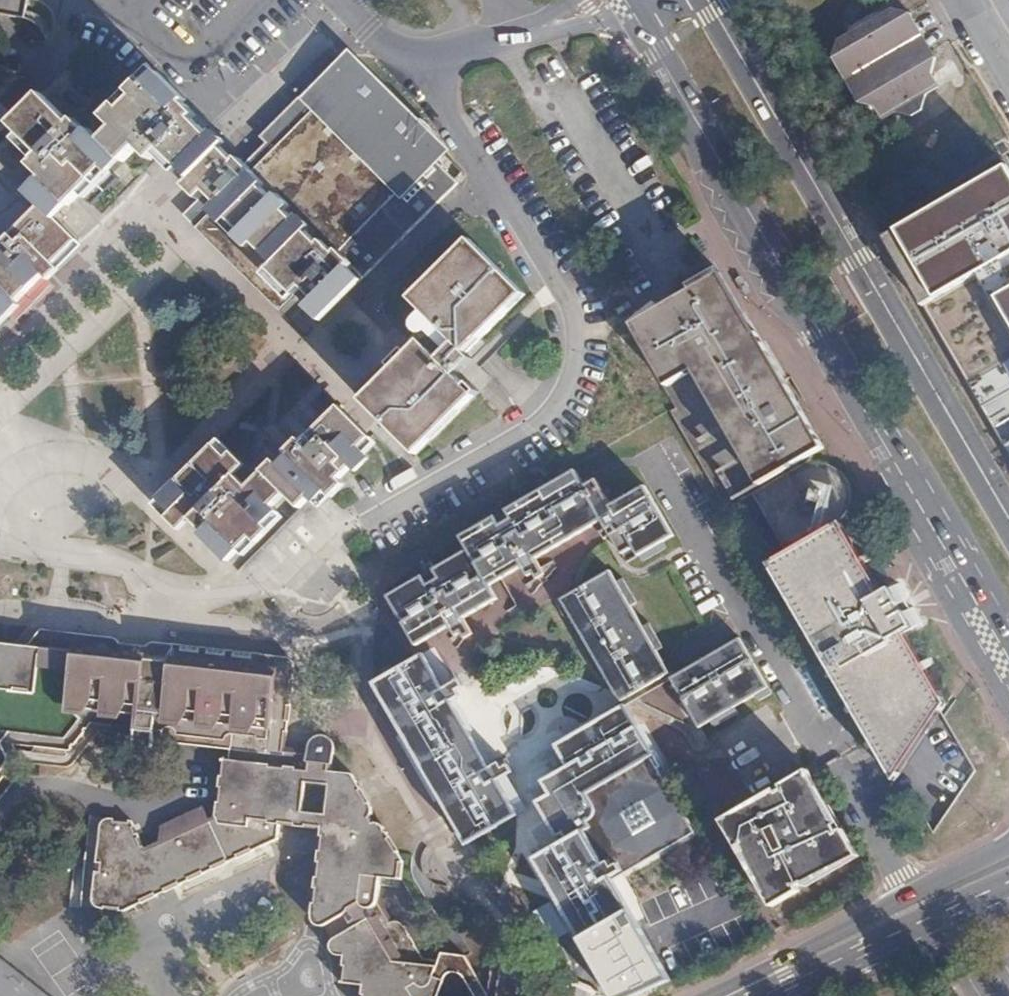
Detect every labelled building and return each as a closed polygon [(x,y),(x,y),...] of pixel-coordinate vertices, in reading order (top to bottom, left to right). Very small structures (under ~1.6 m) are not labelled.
[(25,19),(28,0),(0,0),(0,14),(25,19)] [(926,94),(939,86),(932,74),(938,58),(929,55),(922,43),(924,35),(915,33),(908,21),(910,13),(893,9),(885,14),(876,12),(875,20),(859,29),(851,27),(849,34),(839,40),(834,59),(842,60),(849,72),(848,76),(851,82),(856,82),(862,94),(861,102),(877,106),(885,118),(896,112),(912,116),(923,110),(926,94)] [(440,151),(349,60),(245,164),(252,171),(319,104),(403,188),(333,258),(358,284),(368,274),(458,184),(432,158),(440,151)] [(161,149),(182,169),(212,139),(191,119),(196,115),(184,104),(187,101),(157,72),(108,121),(114,127),(101,140),(90,130),(88,132),(75,119),(72,122),(42,92),(11,123),(22,134),(38,118),(49,129),(35,143),(43,152),(30,165),(43,178),(29,192),(41,204),(51,214),(63,202),(68,207),(80,194),(92,205),(118,179),(107,168),(117,157),(122,162),(138,146),(151,159),(161,149)] [(798,114),(804,110),(791,87),(785,91),(798,114)] [(240,158),(236,162),(223,149),(193,179),(186,187),(212,212),(196,228),(280,311),(295,296),(304,287),(316,299),(308,308),(321,321),(329,313),(358,284),(333,258),(403,188),(319,104),(252,171),(245,164),(240,158)] [(679,145),(685,141),(675,123),(669,127),(679,145)] [(883,238),(1008,454),(1008,170),(1007,166),(883,238)] [(18,301),(43,275),(48,281),(59,270),(54,264),(31,241),(37,235),(23,222),(0,245),(0,283),(18,301)] [(456,343),(439,360),(420,341),(406,355),(402,350),(399,347),(383,363),(391,371),(362,400),(413,451),(410,453),(414,457),(416,454),(417,455),(480,392),(470,383),(467,386),(456,376),(472,360),(481,368),(496,353),(482,339),(497,323),(526,295),(501,270),(496,265),(470,240),(411,299),(430,318),(456,343)] [(496,265),(501,270),(504,266),(499,261),(496,265)] [(693,371),(760,485),(823,448),(756,333),(755,335),(719,273),(714,276),(707,264),(690,275),(696,287),(631,325),(667,387),(693,371)] [(18,301),(0,283),(0,319),(18,301)] [(312,498),(322,488),(327,493),(341,479),(337,476),(350,464),(353,467),(366,454),(363,451),(360,448),(370,437),(339,406),(325,420),(333,428),(276,484),(263,471),(247,487),(236,499),(223,487),(235,475),(240,471),(237,467),(214,445),(186,473),(158,500),(185,526),(191,520),(203,532),(201,534),(228,561),(278,512),(268,502),(281,489),(298,506),(309,496),(312,498)] [(802,466),(799,469),(752,495),(786,553),(835,524),(834,521),(841,515),(846,511),(849,504),(850,496),(851,490),(849,485),(848,480),(845,475),(842,471),(838,467),(833,464),(827,462),(820,462),(814,461),(809,463),(802,466)] [(425,581),(391,601),(401,618),(414,639),(448,621),(455,632),(460,629),(462,632),(469,629),(463,617),(497,597),(481,571),(492,564),(501,578),(524,565),(527,573),(534,569),(536,572),(542,568),(536,558),(603,518),(627,560),(639,554),(642,561),(665,548),(661,541),(672,534),(645,487),(611,507),(596,480),(584,487),(575,470),(471,530),(481,546),(470,552),(469,549),(422,576),(425,581)] [(786,553),(770,563),(790,599),(793,605),(805,627),(809,633),(813,639),(830,668),(834,675),(846,695),(851,703),(854,709),(871,738),(875,745),(894,778),(945,703),(926,668),(922,662),(904,632),(922,622),(913,607),(910,609),(906,600),(908,599),(900,584),(882,593),(865,563),(861,557),(841,521),(835,524),(786,553)] [(481,546),(471,530),(461,536),(469,549),(470,552),(481,546)] [(870,553),(861,557),(865,563),(873,558),(870,553)] [(620,700),(668,672),(655,650),(661,647),(648,623),(642,626),(630,606),(636,602),(622,578),(616,581),(610,571),(562,599),(620,700)] [(422,576),(388,596),(391,601),(425,581),(422,576)] [(793,605),(790,599),(781,603),(784,610),(793,605)] [(6,764),(8,761),(7,756),(1,742),(69,753),(111,700),(123,710),(129,714),(135,666),(129,667),(113,667),(113,656),(118,653),(120,650),(120,646),(120,643),(117,637),(40,629),(19,657),(2,652),(0,649),(0,772),(6,764)] [(813,639),(809,633),(801,638),(805,645),(813,639)] [(759,700),(770,693),(738,638),(672,677),(700,725),(711,719),(715,724),(737,712),(733,706),(755,694),(759,700)] [(463,955),(439,952),(437,960),(422,959),(401,923),(395,919),(391,919),(387,921),(377,903),(380,877),(382,877),(387,831),(383,829),(380,823),(378,821),(371,823),(367,827),(363,821),(368,819),(370,818),(372,814),(372,808),(353,774),(332,771),(334,746),(334,741),(331,738),(326,735),(322,734),(315,735),(313,737),(310,743),(307,761),(284,758),(294,669),(293,661),(290,657),(171,644),(151,642),(148,645),(146,647),(144,667),(135,666),(129,714),(138,716),(135,740),(135,745),(136,748),(140,751),(143,752),(146,751),(152,747),(153,745),(155,730),(197,736),(196,738),(198,740),(206,746),(230,749),(229,759),(223,759),(217,818),(209,821),(203,806),(161,826),(161,843),(147,849),(133,821),(106,819),(102,822),(100,827),(97,863),(102,863),(102,872),(96,871),(93,898),(94,902),(100,906),(103,907),(124,910),(277,839),(279,825),(322,830),(312,915),(312,920),(317,925),(320,926),(326,925),(331,922),(339,936),(333,939),(331,942),(331,948),(334,952),(338,955),(344,955),(340,983),(362,986),(361,995),(488,995),(463,955)] [(489,829),(509,817),(490,783),(505,774),(502,769),(498,770),(496,765),(483,771),(444,705),(456,698),(452,692),(455,690),(452,684),(443,690),(423,656),(380,680),(387,692),(391,689),(397,700),(395,702),(394,702),(393,705),(394,707),(397,715),(399,719),(400,723),(401,727),(403,730),(404,731),(406,733),(408,734),(411,734),(414,732),(416,734),(413,736),(440,782),(443,780),(445,784),(444,784),(442,785),(441,788),(441,790),(444,794),(445,798),(447,801),(448,806),(449,810),(449,811),(451,813),(453,813),(456,812),(460,809),(462,813),(459,815),(468,830),(471,832),(474,833),(478,833),(482,831),(487,829),(489,829)] [(926,668),(935,663),(931,657),(922,662),(926,668)] [(821,673),(825,680),(834,675),(830,668),(821,673)] [(845,715),(854,709),(851,703),(842,708),(845,715)] [(614,738),(635,726),(623,705),(601,718),(614,738)] [(628,888),(632,894),(643,888),(651,882),(654,878),(656,876),(656,872),(656,869),(655,867),(650,859),(662,848),(668,842),(671,837),(675,830),(677,824),(677,817),(677,812),(675,806),(673,800),(670,795),(663,786),(656,776),(653,773),(645,758),(650,755),(635,726),(614,738),(601,718),(589,725),(592,731),(571,744),(567,738),(556,745),(567,765),(555,772),(571,800),(545,815),(557,837),(564,833),(566,839),(540,854),(560,888),(554,892),(560,902),(574,920),(582,929),(588,933),(589,934),(591,935),(595,936),(597,936),(601,934),(605,932),(602,926),(609,922),(608,919),(612,917),(618,913),(622,909),(624,906),(623,904),(623,902),(622,900),(618,893),(628,888)] [(592,731),(589,725),(567,738),(571,744),(592,731)] [(866,750),(875,745),(871,738),(862,743),(866,750)] [(662,848),(650,859),(694,833),(650,755),(645,758),(653,773),(656,776),(663,786),(670,795),(673,800),(675,806),(677,812),(677,817),(677,824),(675,830),(671,837),(668,842),(662,848)] [(737,846),(741,843),(771,906),(799,889),(798,884),(857,855),(843,830),(839,832),(808,769),(782,785),(784,790),(746,808),(746,807),(722,821),(737,846)] [(839,832),(843,830),(808,769),(839,832)] [(536,801),(545,815),(571,800),(555,772),(542,780),(549,793),(536,801)] [(746,807),(746,808),(784,790),(782,785),(746,807)] [(914,839),(929,831),(917,809),(905,817),(902,818),(914,839)] [(737,846),(771,906),(741,843),(737,846)] [(534,857),(554,892),(560,888),(540,854),(534,857)] [(622,900),(632,894),(628,888),(618,893),(622,900)] [(580,938),(588,933),(582,929),(574,920),(560,902),(580,938)] [(626,907),(624,906),(622,909),(618,913),(612,917),(608,919),(609,922),(628,911),(626,907)]
